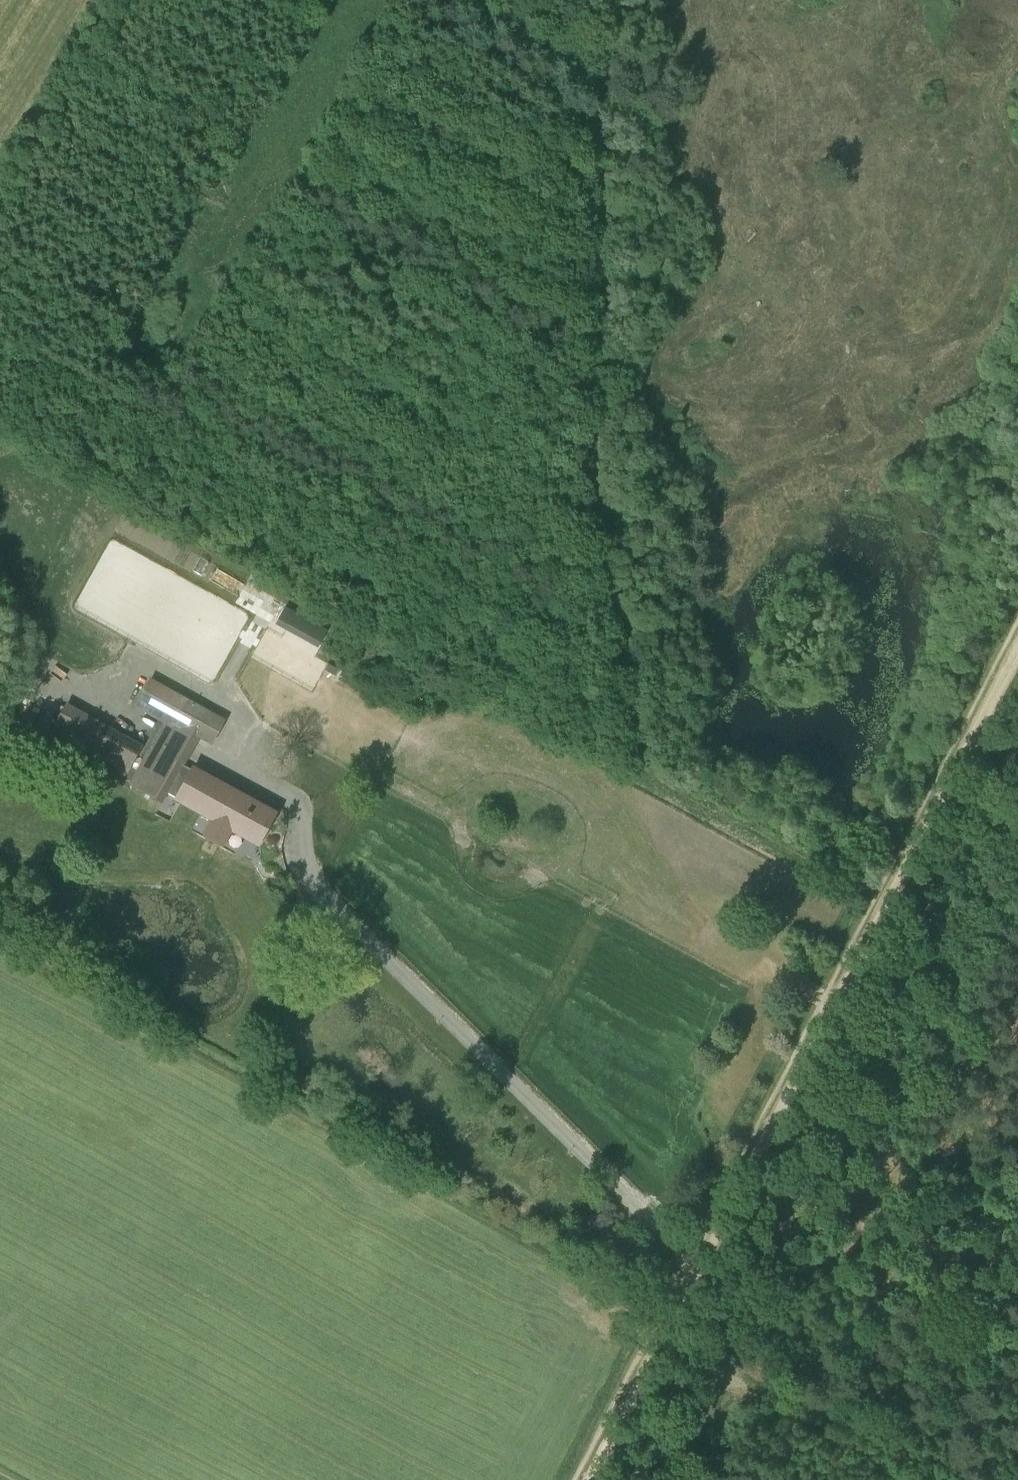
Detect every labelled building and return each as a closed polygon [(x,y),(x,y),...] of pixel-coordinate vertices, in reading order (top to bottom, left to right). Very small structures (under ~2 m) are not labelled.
[(277,620),(320,643),(327,630),(285,606),(277,620)] [(163,723),(150,747),(129,786),(162,804),(168,795),(176,799),(175,801),(212,821),(204,835),(223,845),(231,831),(257,846),(275,814),(252,802),(192,769),(191,771),(184,767),(199,739),(212,746),(219,733),(225,720),(188,700),(177,694),(151,678),(136,704),(134,703),(132,707),(163,723)] [(63,702),(51,729),(131,766),(143,738),(63,702)]
